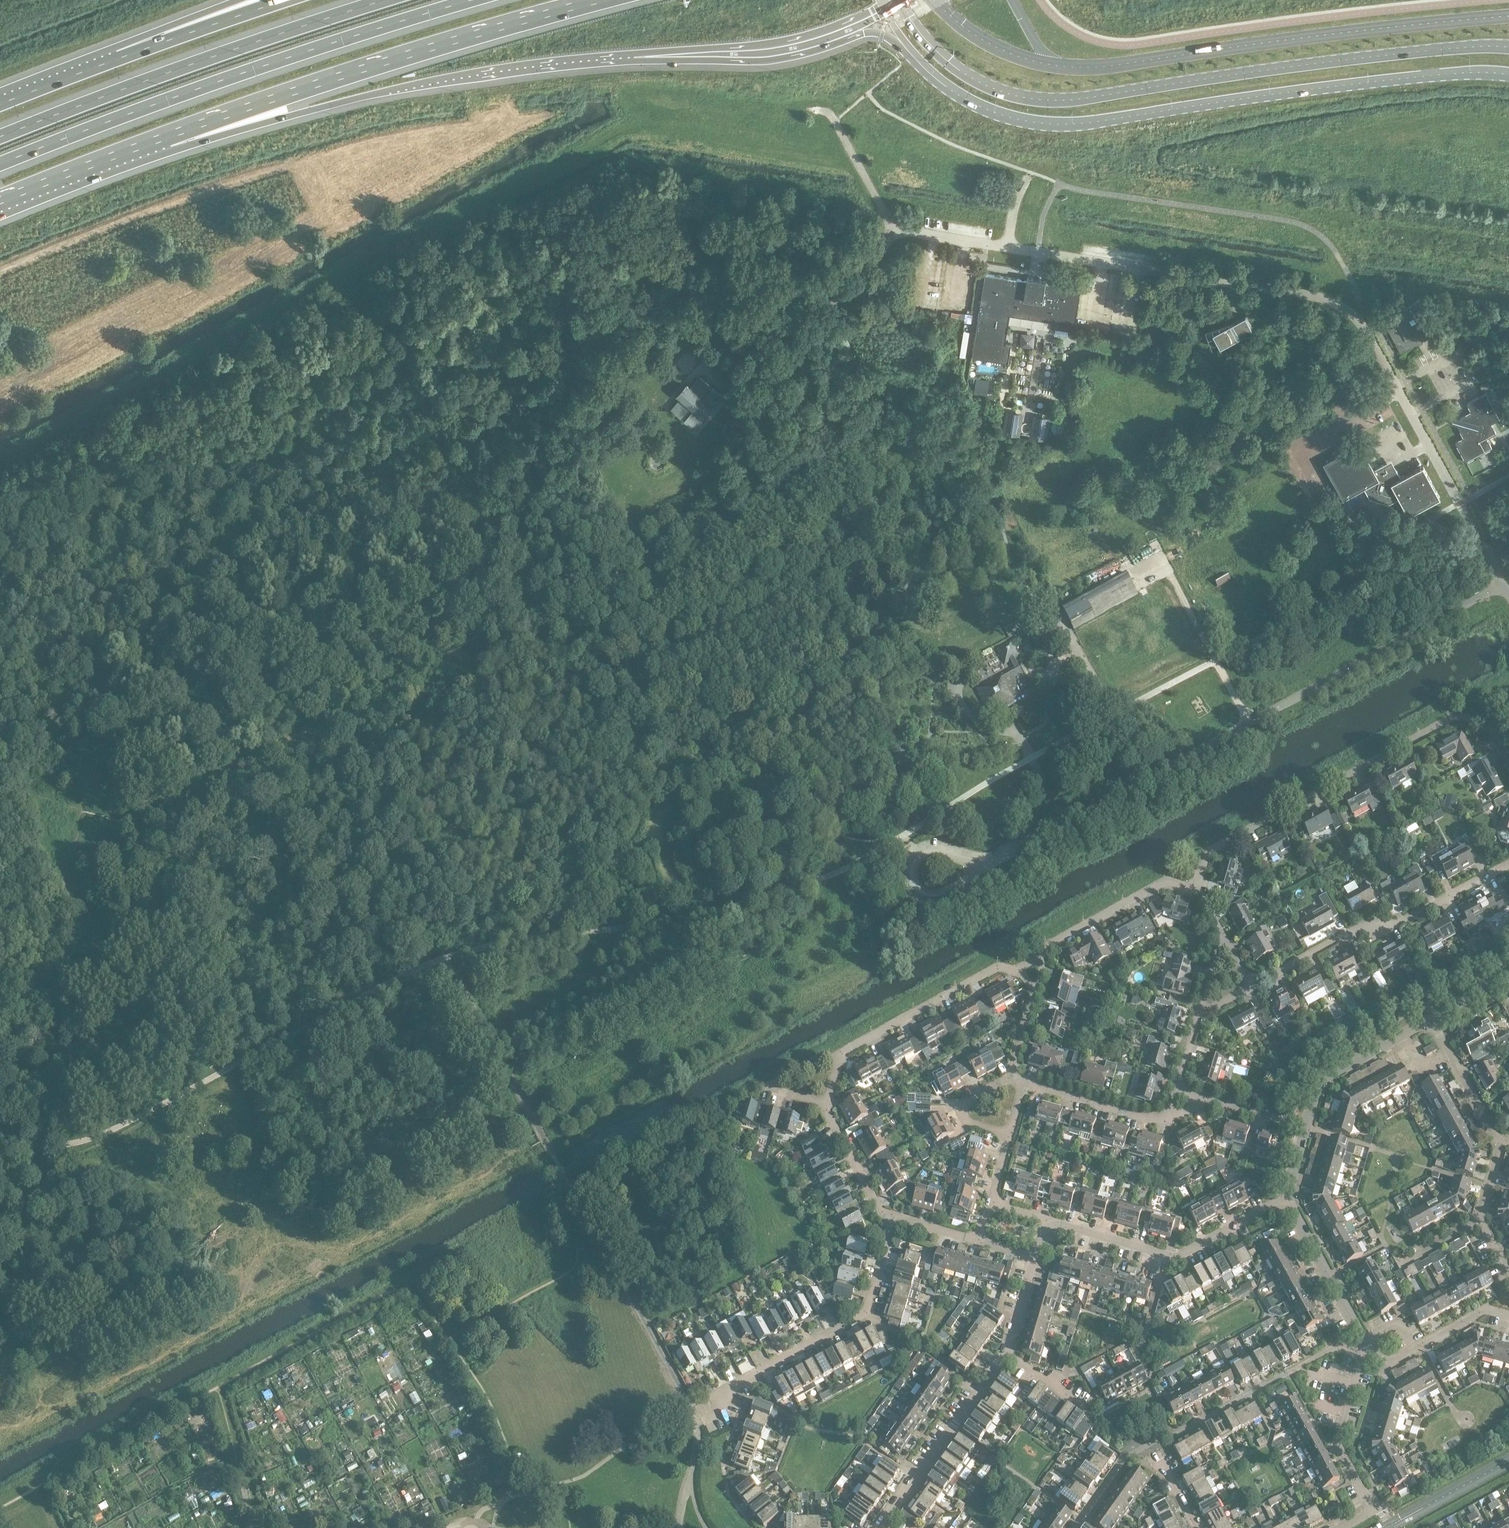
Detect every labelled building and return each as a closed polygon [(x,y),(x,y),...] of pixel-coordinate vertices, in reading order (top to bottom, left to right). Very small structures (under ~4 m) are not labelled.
[(1027,280),(985,273),(972,357),(1008,362),(1011,344),(1005,343),(1008,324),(1050,330),(1050,327),(1074,330),(1081,288),(1045,283),(1046,280),(1035,278),(1027,277),(1027,280)] [(1418,300),(1393,313),(1399,323),(1388,329),(1401,352),(1428,337),(1424,329),(1431,324),(1418,300)] [(1246,315),(1230,323),(1213,333),(1220,347),(1250,331),(1253,329),(1246,315)] [(678,395),(681,397),(681,398),(672,408),(681,417),(682,416),(685,419),(684,420),(694,428),(704,417),(703,416),(707,411),(712,406),(713,407),(723,396),(713,387),(712,388),(709,386),(710,385),(700,376),(690,387),(687,384),(678,395)] [(983,385),(984,380),(977,379),(975,393),(982,394),(982,389),(984,390),(985,386),(983,385)] [(1481,386),(1483,391),(1492,386),(1489,382),(1481,386)] [(1501,418),(1487,392),(1467,403),(1472,411),(1459,418),(1457,425),(1464,437),(1455,442),(1466,461),(1492,447),(1487,438),(1496,432),(1491,423),(1501,418)] [(1023,412),(1006,410),(1002,434),(1006,434),(1005,436),(1012,437),(1012,435),(1020,436),(1023,412)] [(1051,416),(1033,413),(1029,438),(1047,441),(1051,416)] [(1052,432),(1054,434),(1056,434),(1059,434),(1061,434),(1063,432),(1065,430),(1065,428),(1065,425),(1064,423),(1063,421),(1060,420),(1058,420),(1055,420),(1053,421),(1052,423),(1051,425),(1050,428),(1051,430),(1052,432)] [(1364,487),(1370,498),(1388,504),(1399,498),(1408,514),(1440,497),(1423,465),(1401,477),(1396,469),(1383,465),(1374,469),(1360,443),(1324,462),(1344,498),(1364,487)] [(1227,568),(1209,577),(1215,589),(1233,580),(1227,568)] [(1126,573),(1062,608),(1074,630),(1106,612),(1105,611),(1115,605),(1116,607),(1138,595),(1126,573)] [(1025,667),(1022,663),(1017,665),(1014,660),(1021,656),(1013,640),(997,649),(1005,665),(1012,661),(1015,666),(993,678),(995,683),(987,687),(985,683),(975,688),(990,717),(1000,711),(998,707),(1006,702),(1009,707),(1038,691),(1035,686),(1031,688),(1024,676),(1028,674),(1025,667)] [(1022,708),(1016,711),(1020,718),(1026,714),(1022,708)] [(1436,747),(1444,760),(1457,753),(1462,762),(1467,760),(1470,766),(1475,763),(1472,757),(1474,756),(1461,733),(1436,747)] [(1418,778),(1408,760),(1401,763),(1402,766),(1385,775),(1392,789),(1401,784),(1404,790),(1413,785),(1411,782),(1418,778)] [(1472,769),(1475,776),(1469,779),(1476,793),(1483,789),(1486,795),(1487,795),(1486,794),(1503,787),(1503,788),(1503,787),(1489,761),(1472,769)] [(1344,799),(1353,814),(1369,805),(1373,813),(1383,807),(1377,796),(1371,799),(1363,786),(1356,790),(1358,792),(1344,799)] [(1448,795),(1444,809),(1455,812),(1459,798),(1448,795)] [(1506,809),(1503,804),(1508,801),(1508,800),(1506,795),(1494,802),(1497,808),(1498,807),(1499,809),(1497,815),(1504,817),(1500,830),(1502,830),(1502,831),(1501,833),(1501,835),(1502,837),(1503,839),(1505,840),(1507,840),(1508,840),(1508,811),(1506,810),(1506,809)] [(1491,802),(1482,807),(1485,812),(1494,807),(1491,802)] [(1301,820),(1310,836),(1332,824),(1335,831),(1342,827),(1341,826),(1347,823),(1341,812),(1335,815),(1326,820),(1320,811),(1312,816),(1312,815),(1301,820)] [(1255,846),(1263,861),(1270,857),(1271,859),(1279,855),(1280,857),(1292,851),(1289,846),(1290,845),(1289,843),(1288,844),(1283,836),(1276,840),(1275,838),(1263,844),(1262,842),(1255,846)] [(1461,850),(1452,855),(1461,872),(1474,865),(1468,853),(1473,850),(1467,839),(1458,844),(1461,850)] [(1452,855),(1448,849),(1430,859),(1436,870),(1442,867),(1448,879),(1461,872),(1452,855)] [(1225,886),(1224,892),(1236,895),(1239,885),(1232,884),(1237,867),(1223,863),(1217,883),(1225,886)] [(1411,877),(1402,882),(1411,899),(1424,892),(1418,880),(1423,877),(1417,866),(1408,871),(1411,877)] [(1398,906),(1411,899),(1402,882),(1392,887),(1389,881),(1380,886),(1386,897),(1392,894),(1398,906)] [(1349,905),(1353,913),(1362,908),(1361,907),(1365,905),(1366,906),(1375,901),(1367,885),(1345,897),(1349,905)] [(1487,893),(1474,900),(1482,915),(1489,911),(1492,917),(1505,910),(1498,898),(1492,901),(1487,893)] [(1319,898),(1324,907),(1325,910),(1319,913),(1317,909),(1306,915),(1308,919),(1305,921),(1312,935),(1335,923),(1333,919),(1338,916),(1326,894),(1319,898)] [(1149,907),(1155,918),(1162,915),(1161,913),(1163,912),(1163,913),(1171,915),(1170,919),(1184,923),(1185,920),(1188,921),(1190,914),(1188,911),(1187,911),(1189,903),(1181,900),(1180,902),(1176,900),(1176,899),(1168,896),(1165,906),(1164,906),(1159,908),(1156,903),(1149,907)] [(1228,897),(1221,900),(1224,906),(1231,902),(1228,897)] [(1230,914),(1240,933),(1255,925),(1245,907),(1247,905),(1244,899),(1228,908),(1231,914),(1230,914)] [(1482,915),(1474,900),(1460,908),(1464,916),(1458,920),(1465,932),(1478,925),(1474,919),(1482,915)] [(1138,915),(1114,928),(1121,942),(1114,945),(1117,951),(1131,944),(1128,938),(1142,930),(1145,936),(1155,930),(1148,917),(1141,921),(1138,915)] [(1431,924),(1420,930),(1433,954),(1443,948),(1440,943),(1454,935),(1445,920),(1432,927),(1431,924)] [(1246,944),(1256,962),(1273,953),(1266,941),(1272,938),(1266,927),(1255,933),(1258,938),(1246,944)] [(1099,962),(1111,956),(1112,958),(1118,954),(1111,943),(1105,947),(1098,934),(1087,940),(1088,942),(1067,954),(1075,967),(1084,962),(1082,958),(1093,952),(1099,962)] [(1466,934),(1461,937),(1464,942),(1469,939),(1466,934)] [(1156,936),(1154,947),(1162,948),(1163,937),(1156,936)] [(1375,956),(1383,971),(1401,961),(1402,963),(1409,959),(1399,941),(1392,945),(1393,947),(1376,957),(1375,956)] [(1342,959),(1329,966),(1337,981),(1338,981),(1339,984),(1349,979),(1347,976),(1354,972),(1361,984),(1370,979),(1362,964),(1356,967),(1348,953),(1341,957),(1342,959)] [(1468,953),(1462,956),(1467,963),(1472,960),(1468,953)] [(1169,976),(1164,991),(1187,998),(1191,982),(1184,980),(1187,971),(1189,972),(1192,962),(1176,957),(1174,967),(1176,968),(1173,977),(1169,976)] [(1431,967),(1423,970),(1427,977),(1434,974),(1431,967)] [(1309,977),(1296,984),(1304,999),(1324,988),(1328,996),(1336,991),(1330,979),(1322,984),(1315,971),(1308,975),(1309,977)] [(1056,977),(1050,999),(1064,1003),(1062,1009),(1074,1012),(1075,1006),(1066,1004),(1071,986),(1081,989),(1084,978),(1064,972),(1062,979),(1056,977)] [(1005,982),(995,988),(1005,1005),(1015,1000),(1014,999),(1021,995),(1018,991),(1011,994),(1005,982)] [(1005,1005),(995,988),(985,993),(994,1008),(987,1012),(989,1015),(990,1017),(997,1013),(995,1011),(1005,1005)] [(1288,1014),(1300,1008),(1296,1001),(1293,996),(1287,999),(1286,998),(1285,998),(1284,998),(1282,994),(1284,993),(1281,988),(1266,996),(1274,1011),(1277,1009),(1280,1013),(1286,1009),(1288,1014)] [(971,999),(961,1004),(971,1022),(980,1017),(981,1019),(989,1015),(987,1012),(986,1011),(979,1014),(971,999)] [(1156,999),(1154,1005),(1165,1009),(1159,1031),(1176,1036),(1179,1024),(1178,1024),(1181,1012),(1176,1011),(1178,1005),(1156,999)] [(1382,1001),(1374,1005),(1378,1012),(1385,1008),(1382,1001)] [(971,1022),(961,1004),(951,1010),(960,1025),(953,1029),(955,1033),(963,1030),(961,1027),(971,1022)] [(1264,1030),(1273,1025),(1264,1010),(1255,1015),(1250,1004),(1240,1009),(1241,1011),(1238,1013),(1237,1011),(1228,1016),(1232,1024),(1233,1024),(1237,1031),(1236,1031),(1238,1035),(1236,1032),(1258,1019),(1264,1030)] [(1075,1012),(1074,1012),(1062,1009),(1060,1016),(1046,1012),(1044,1019),(1046,1020),(1042,1034),(1062,1040),(1065,1031),(1060,1030),(1064,1017),(1073,1020),(1075,1012)] [(1304,1009),(1299,1011),(1303,1018),(1308,1016),(1304,1009)] [(1112,1016),(1111,1022),(1120,1025),(1122,1019),(1112,1016)] [(938,1017),(928,1022),(938,1040),(947,1035),(948,1037),(955,1033),(953,1029),(946,1032),(938,1017)] [(1492,1053),(1508,1044),(1508,1035),(1493,1043),(1490,1037),(1496,1033),(1492,1027),(1490,1028),(1485,1019),(1470,1027),(1472,1030),(1471,1030),(1475,1036),(1471,1039),(1474,1044),(1466,1049),(1470,1056),(1474,1054),(1477,1061),(1478,1061),(1492,1053)] [(938,1040),(928,1022),(918,1028),(927,1043),(920,1047),(922,1052),(930,1048),(931,1051),(941,1045),(938,1040)] [(1326,1033),(1321,1036),(1324,1042),(1329,1040),(1326,1033)] [(905,1035),(895,1041),(904,1058),(914,1053),(915,1056),(922,1052),(920,1047),(913,1051),(905,1035)] [(1164,1070),(1169,1051),(1159,1048),(1161,1040),(1149,1037),(1147,1045),(1153,1047),(1147,1065),(1164,1070)] [(904,1058),(895,1041),(885,1046),(894,1061),(887,1065),(889,1070),(896,1066),(895,1063),(904,1058)] [(997,1043),(986,1049),(987,1050),(978,1056),(987,1073),(997,1068),(994,1062),(1004,1057),(997,1043)] [(1433,1045),(1427,1048),(1423,1050),(1427,1057),(1436,1051),(1433,1045)] [(1034,1046),(1029,1064),(1041,1068),(1041,1067),(1048,1069),(1047,1071),(1057,1074),(1063,1055),(1034,1046)] [(1200,1079),(1217,1084),(1224,1060),(1229,1061),(1231,1054),(1217,1050),(1215,1057),(1207,1055),(1204,1065),(1205,1065),(1204,1069),(1203,1069),(1200,1079)] [(1075,1053),(1072,1065),(1078,1066),(1081,1054),(1075,1053)] [(1496,1059),(1492,1053),(1478,1061),(1481,1067),(1477,1069),(1482,1079),(1481,1080),(1487,1091),(1498,1084),(1494,1076),(1498,1074),(1491,1062),(1496,1059)] [(872,1055),(863,1060),(872,1078),(882,1073),(882,1074),(889,1070),(887,1065),(880,1069),(872,1055)] [(987,1073),(978,1056),(968,1061),(967,1058),(960,1062),(962,1067),(969,1063),(978,1079),(987,1073)] [(872,1078),(863,1060),(853,1066),(859,1077),(852,1080),(855,1085),(861,1081),(862,1083),(872,1078)] [(962,1067),(960,1062),(953,1066),(954,1069),(945,1074),(954,1091),(964,1086),(955,1071),(962,1067)] [(1086,1064),(1081,1081),(1103,1088),(1106,1077),(1113,1080),(1117,1066),(1106,1063),(1104,1070),(1086,1064)] [(1401,1066),(1392,1071),(1400,1087),(1410,1082),(1401,1066)] [(1400,1087),(1392,1071),(1382,1076),(1391,1092),(1400,1087)] [(954,1091),(945,1074),(935,1079),(944,1097),(954,1091)] [(1141,1077),(1136,1096),(1151,1100),(1153,1093),(1159,1094),(1163,1078),(1153,1075),(1151,1080),(1141,1077)] [(1391,1092),(1382,1076),(1373,1082),(1381,1097),(1391,1092)] [(1443,1088),(1437,1078),(1422,1087),(1427,1096),(1443,1088)] [(1381,1097),(1373,1082),(1363,1087),(1372,1102),(1375,1108),(1384,1103),(1381,1097)] [(1372,1102),(1363,1087),(1352,1093),(1353,1095),(1353,1094),(1360,1107),(1360,1109),(1372,1102)] [(1448,1097),(1443,1088),(1427,1096),(1432,1106),(1448,1097)] [(840,1107),(845,1116),(863,1107),(858,1097),(860,1096),(856,1089),(851,1091),(855,1098),(840,1107)] [(1343,1102),(1341,1109),(1355,1113),(1356,1109),(1360,1107),(1353,1094),(1353,1095),(1347,1098),(1339,1092),(1336,1096),(1343,1102)] [(902,1096),(896,1097),(898,1105),(904,1104),(902,1096)] [(1453,1107),(1448,1097),(1432,1106),(1428,1108),(1433,1118),(1437,1115),(1453,1107)] [(742,1115),(741,1120),(740,1122),(741,1123),(747,1125),(748,1122),(749,1122),(748,1125),(757,1128),(758,1125),(760,1125),(765,1108),(746,1102),(745,1107),(739,1105),(736,1113),(742,1115)] [(1036,1120),(1047,1123),(1052,1106),(1041,1102),(1039,1110),(1033,1108),(1029,1122),(1035,1124),(1036,1120)] [(916,1104),(915,1112),(928,1113),(928,1105),(921,1104),(916,1104)] [(1063,1109),(1052,1106),(1047,1123),(1045,1127),(1062,1132),(1066,1118),(1061,1116),(1063,1109)] [(868,1116),(863,1107),(845,1116),(850,1126),(866,1118),(870,1125),(874,1122),(879,1119),(875,1112),(868,1116)] [(1458,1116),(1453,1107),(1437,1115),(1443,1125),(1458,1116)] [(780,1112),(765,1108),(760,1125),(775,1129),(780,1112)] [(1340,1108),(1336,1120),(1353,1125),(1357,1113),(1355,1113),(1341,1109),(1340,1108)] [(800,1118),(780,1112),(775,1129),(795,1135),(796,1130),(802,1132),(804,1124),(798,1122),(800,1118)] [(1074,1112),(1072,1120),(1066,1118),(1062,1132),(1069,1133),(1079,1137),(1080,1133),(1085,1115),(1074,1112)] [(924,1129),(928,1127),(932,1133),(949,1123),(944,1113),(937,1117),(932,1113),(919,1120),(924,1129)] [(1097,1119),(1085,1115),(1080,1133),(1091,1136),(1090,1140),(1096,1141),(1100,1128),(1094,1126),(1097,1119)] [(1463,1126),(1458,1116),(1443,1125),(1448,1134),(1463,1126)] [(1353,1125),(1336,1120),(1333,1132),(1350,1137),(1353,1125)] [(1223,1139),(1234,1142),(1239,1125),(1228,1121),(1226,1129),(1220,1127),(1216,1141),(1222,1142),(1223,1139)] [(878,1129),(874,1122),(870,1125),(873,1131),(858,1140),(863,1150),(881,1140),(876,1130),(878,1129)] [(1105,1129),(1100,1128),(1096,1141),(1102,1143),(1101,1145),(1112,1148),(1112,1147),(1119,1125),(1108,1122),(1105,1129)] [(955,1133),(949,1123),(932,1133),(937,1142),(934,1144),(938,1151),(943,1148),(939,1141),(955,1133)] [(1195,1124),(1185,1130),(1194,1145),(1204,1140),(1206,1144),(1211,1141),(1204,1128),(1199,1131),(1195,1124)] [(1130,1129),(1119,1125),(1112,1147),(1124,1151),(1124,1150),(1129,1151),(1133,1138),(1128,1136),(1130,1129)] [(1250,1128),(1239,1125),(1234,1142),(1233,1146),(1250,1150),(1254,1137),(1248,1135),(1250,1128)] [(1469,1135),(1463,1126),(1448,1134),(1453,1144),(1469,1135)] [(1179,1142),(1174,1145),(1180,1157),(1186,1154),(1196,1149),(1194,1145),(1185,1130),(1175,1135),(1179,1142)] [(1135,1131),(1133,1138),(1129,1151),(1135,1153),(1146,1156),(1147,1152),(1152,1135),(1141,1132),(1141,1133),(1135,1131)] [(1259,1138),(1254,1137),(1250,1150),(1256,1152),(1257,1148),(1268,1151),(1267,1153),(1273,1155),(1276,1143),(1278,1144),(1278,1142),(1277,1141),(1271,1139),(1273,1134),(1261,1131),(1259,1138)] [(818,1132),(815,1134),(799,1142),(804,1152),(806,1156),(822,1148),(816,1137),(820,1135),(818,1132)] [(1163,1138),(1152,1135),(1147,1152),(1146,1156),(1163,1161),(1167,1147),(1161,1146),(1163,1138)] [(1475,1146),(1469,1135),(1453,1144),(1459,1155),(1460,1154),(1473,1147),(1475,1146)] [(1478,1138),(1480,1143),(1486,1140),(1484,1135),(1478,1138)] [(971,1136),(969,1143),(980,1146),(982,1139),(971,1136)] [(1331,1138),(1328,1149),(1345,1153),(1348,1143),(1331,1138)] [(886,1149),(881,1140),(863,1150),(869,1159),(884,1151),(888,1158),(893,1155),(889,1148),(886,1149)] [(961,1140),(951,1146),(953,1151),(964,1146),(961,1140)] [(969,1152),(966,1162),(986,1168),(989,1157),(982,1155),(984,1147),(969,1143),(967,1151),(969,1152)] [(826,1146),(822,1148),(806,1156),(814,1170),(830,1162),(824,1151),(827,1149),(826,1146)] [(1020,1146),(1018,1153),(1027,1155),(1029,1148),(1020,1146)] [(1460,1154),(1462,1157),(1461,1161),(1475,1165),(1477,1158),(1486,1157),(1486,1152),(1476,1153),(1473,1147),(1460,1154)] [(1345,1153),(1328,1149),(1325,1159),(1342,1164),(1345,1153)] [(925,1151),(920,1154),(923,1161),(928,1158),(925,1151)] [(897,1162),(893,1155),(888,1158),(891,1164),(876,1173),(881,1183),(899,1173),(894,1164),(897,1162)] [(1227,1161),(1216,1157),(1216,1165),(1225,1167),(1227,1161)] [(1342,1164),(1325,1159),(1322,1169),(1339,1174),(1340,1172),(1342,1164)] [(834,1160),(830,1162),(814,1170),(822,1184),(838,1175),(831,1164),(835,1162),(834,1160)] [(1459,1160),(1456,1173),(1473,1178),(1477,1165),(1475,1165),(1461,1161),(1459,1160)] [(986,1168),(966,1162),(963,1172),(961,1172),(956,1170),(954,1178),(959,1179),(969,1183),(975,1184),(977,1177),(983,1178),(984,1172),(986,1168)] [(1216,1166),(1211,1168),(1214,1174),(1219,1171),(1216,1166)] [(1339,1174),(1322,1169),(1321,1172),(1319,1179),(1336,1184),(1339,1174)] [(1014,1193),(1025,1196),(1032,1175),(1015,1170),(1011,1184),(1016,1186),(1014,1193)] [(1200,1172),(1193,1176),(1196,1180),(1202,1177),(1200,1172)] [(905,1183),(899,1173),(881,1183),(887,1192),(891,1190),(892,1191),(891,1192),(894,1197),(906,1191),(903,1184),(905,1183)] [(1178,1173),(1172,1176),(1175,1183),(1181,1180),(1178,1173)] [(841,1174),(838,1175),(822,1184),(829,1198),(845,1189),(839,1178),(843,1176),(841,1174)] [(1048,1180),(1032,1175),(1025,1196),(1037,1200),(1039,1192),(1044,1194),(1048,1180)] [(1130,1177),(1129,1183),(1136,1185),(1138,1179),(1130,1177)] [(1244,1177),(1238,1181),(1228,1186),(1239,1205),(1249,1200),(1245,1193),(1250,1190),(1244,1177)] [(969,1183),(959,1179),(956,1187),(959,1188),(956,1198),(975,1204),(978,1193),(967,1190),(969,1183)] [(1336,1184),(1319,1179),(1315,1191),(1317,1192),(1317,1191),(1331,1196),(1332,1196),(1336,1184)] [(1450,1191),(1452,1191),(1466,1195),(1466,1196),(1468,1196),(1471,1184),(1454,1179),(1450,1191)] [(1054,1182),(1048,1180),(1044,1194),(1050,1196),(1048,1203),(1059,1206),(1064,1189),(1053,1186),(1054,1182)] [(928,1190),(923,1209),(933,1212),(934,1210),(942,1212),(946,1198),(947,1193),(942,1191),(943,1188),(930,1184),(928,1190)] [(1239,1205),(1228,1186),(1213,1194),(1220,1207),(1225,1204),(1228,1211),(1239,1205)] [(848,1187),(845,1189),(829,1198),(836,1212),(852,1203),(846,1192),(850,1190),(848,1187)] [(910,1187),(908,1192),(915,1194),(913,1204),(912,1206),(923,1209),(928,1190),(918,1187),(917,1189),(910,1187)] [(1074,1192),(1064,1189),(1059,1206),(1070,1209),(1072,1202),(1078,1204),(1082,1190),(1076,1188),(1074,1192)] [(1082,1188),(1082,1190),(1078,1204),(1083,1205),(1081,1213),(1092,1216),(1099,1193),(1082,1188)] [(1317,1191),(1317,1192),(1315,1199),(1306,1200),(1306,1205),(1316,1204),(1319,1210),(1332,1203),(1330,1200),(1331,1196),(1317,1191)] [(1452,1191),(1451,1195),(1448,1197),(1455,1210),(1455,1209),(1461,1206),(1468,1212),(1471,1208),(1464,1202),(1466,1196),(1466,1195),(1452,1191)] [(1110,1196),(1099,1193),(1092,1216),(1103,1219),(1106,1212),(1111,1213),(1115,1200),(1109,1198),(1110,1196)] [(1502,1206),(1508,1208),(1508,1195),(1504,1193),(1500,1206),(1502,1206)] [(1220,1207),(1213,1194),(1198,1203),(1208,1222),(1218,1216),(1215,1210),(1220,1207)] [(1447,1195),(1436,1202),(1445,1217),(1456,1211),(1455,1209),(1455,1210),(1448,1197),(1447,1195)] [(975,1204),(956,1198),(953,1209),(956,1210),(954,1218),(959,1219),(969,1222),(971,1214),(972,1215),(975,1204)] [(1132,1205),(1115,1200),(1111,1213),(1117,1215),(1114,1222),(1126,1226),(1132,1205)] [(1333,1202),(1332,1203),(1319,1210),(1318,1211),(1324,1222),(1339,1213),(1333,1202)] [(1445,1217),(1436,1202),(1426,1207),(1434,1223),(1445,1217)] [(862,1220),(852,1203),(836,1212),(846,1229),(850,1227),(853,1232),(861,1228),(858,1223),(862,1220)] [(1208,1222),(1198,1203),(1182,1211),(1189,1224),(1194,1221),(1198,1228),(1208,1222)] [(1149,1210),(1132,1205),(1126,1226),(1137,1229),(1139,1222),(1144,1223),(1149,1210)] [(1502,1206),(1500,1213),(1491,1214),(1491,1219),(1501,1218),(1504,1224),(1508,1222),(1508,1208),(1502,1206)] [(1434,1223),(1426,1207),(1415,1213),(1424,1228),(1434,1223)] [(1165,1214),(1149,1210),(1144,1223),(1150,1225),(1148,1232),(1159,1236),(1164,1218),(1165,1214)] [(1345,1224),(1339,1213),(1324,1222),(1329,1232),(1345,1224)] [(1424,1228),(1415,1213),(1404,1219),(1413,1234),(1424,1228)] [(1175,1222),(1164,1218),(1159,1236),(1170,1239),(1172,1231),(1178,1233),(1182,1219),(1176,1218),(1175,1222)] [(1351,1234),(1345,1224),(1329,1232),(1335,1243),(1351,1234)] [(1356,1245),(1351,1234),(1335,1243),(1341,1253),(1356,1245)] [(851,1235),(847,1250),(864,1255),(869,1240),(851,1235)] [(1270,1245),(1267,1240),(1259,1244),(1260,1246),(1268,1260),(1285,1251),(1279,1241),(1270,1245)] [(1362,1256),(1356,1245),(1341,1253),(1347,1264),(1362,1256)] [(1243,1246),(1232,1251),(1242,1268),(1252,1263),(1243,1246)] [(923,1250),(911,1247),(910,1251),(907,1251),(906,1251),(905,1252),(903,1251),(899,1263),(918,1268),(923,1250)] [(950,1252),(938,1248),(936,1257),(935,1261),(931,1272),(943,1276),(944,1270),(950,1252)] [(864,1255),(847,1250),(845,1254),(843,1253),(840,1261),(843,1262),(842,1265),(860,1270),(864,1255)] [(1242,1268),(1232,1251),(1222,1257),(1232,1273),(1242,1268)] [(1290,1261),(1285,1251),(1268,1260),(1273,1270),(1290,1261)] [(961,1255),(956,1253),(950,1252),(944,1270),(955,1273),(961,1255)] [(972,1258),(961,1255),(955,1273),(966,1277),(972,1258)] [(1232,1273),(1222,1257),(1212,1262),(1221,1279),(1232,1273)] [(983,1261),(972,1258),(966,1277),(977,1280),(983,1261)] [(1061,1267),(1055,1265),(1052,1274),(1070,1279),(1075,1261),(1064,1258),(1061,1267)] [(1355,1266),(1364,1282),(1379,1274),(1373,1263),(1369,1265),(1366,1260),(1355,1266)] [(994,1264),(983,1261),(977,1280),(988,1283),(994,1264)] [(1086,1264),(1075,1261),(1070,1279),(1081,1283),(1086,1264)] [(1296,1271),(1290,1261),(1273,1270),(1279,1280),(1296,1271)] [(1221,1279),(1212,1262),(1202,1268),(1212,1284),(1221,1279)] [(899,1263),(897,1270),(896,1274),(914,1279),(918,1268),(899,1263)] [(1005,1268),(994,1264),(988,1283),(1006,1288),(1011,1271),(1004,1269),(1005,1268)] [(1097,1268),(1086,1264),(1081,1283),(1092,1286),(1097,1268)] [(860,1270),(842,1265),(838,1281),(855,1286),(860,1270)] [(1108,1271),(1097,1268),(1092,1286),(1103,1289),(1108,1271)] [(1212,1284),(1202,1268),(1192,1273),(1202,1290),(1212,1284)] [(1485,1269),(1474,1275),(1482,1291),(1493,1285),(1485,1269)] [(1119,1274),(1108,1271),(1103,1289),(1114,1292),(1119,1274)] [(1301,1281),(1296,1271),(1279,1280),(1284,1290),(1301,1281)] [(1202,1290),(1192,1273),(1182,1279),(1192,1295),(1202,1290)] [(914,1279),(896,1274),(895,1278),(893,1285),(911,1290),(914,1279)] [(1130,1277),(1119,1274),(1114,1292),(1125,1295),(1130,1277)] [(1385,1284),(1379,1274),(1364,1282),(1369,1293),(1385,1284)] [(1482,1291),(1474,1275),(1463,1281),(1472,1297),(1482,1291)] [(1141,1280),(1130,1277),(1125,1295),(1135,1299),(1141,1280)] [(1192,1295),(1182,1279),(1173,1284),(1181,1301),(1192,1295)] [(1152,1284),(1141,1280),(1135,1299),(1153,1304),(1156,1295),(1149,1293),(1152,1284)] [(855,1286),(838,1281),(833,1296),(851,1301),(855,1286)] [(1306,1291),(1301,1281),(1284,1290),(1290,1300),(1306,1291)] [(1472,1297),(1463,1281),(1453,1287),(1461,1302),(1472,1297)] [(1184,1306),(1181,1301),(1173,1284),(1162,1290),(1165,1296),(1160,1299),(1161,1302),(1158,1304),(1155,1315),(1165,1309),(1166,1310),(1167,1309),(1170,1314),(1184,1306)] [(1391,1295),(1385,1284),(1369,1293),(1375,1304),(1391,1295)] [(893,1285),(891,1291),(890,1296),(908,1301),(911,1290),(893,1285)] [(1060,1292),(1042,1287),(1039,1298),(1057,1304),(1060,1292)] [(1461,1302),(1453,1287),(1442,1292),(1451,1308),(1461,1302)] [(820,1288),(806,1296),(815,1311),(829,1304),(820,1288)] [(952,1290),(950,1297),(958,1299),(960,1290),(956,1289),(956,1291),(952,1290)] [(1312,1301),(1306,1291),(1290,1300),(1295,1310),(1312,1301)] [(800,1292),(790,1298),(801,1319),(815,1311),(806,1296),(803,1297),(800,1292)] [(1451,1308),(1442,1292),(1432,1298),(1440,1314),(1451,1308)] [(1397,1306),(1391,1295),(1375,1304),(1381,1314),(1397,1306)] [(908,1301),(890,1296),(889,1300),(887,1307),(905,1312),(908,1301)] [(1276,1307),(1271,1297),(1263,1301),(1268,1311),(1276,1307)] [(801,1319),(790,1298),(776,1305),(779,1311),(788,1327),(801,1319)] [(1057,1304),(1039,1298),(1035,1309),(1054,1314),(1057,1304)] [(1440,1314),(1432,1298),(1421,1304),(1430,1320),(1440,1314)] [(992,1300),(990,1305),(997,1310),(999,1302),(992,1300)] [(1317,1311),(1312,1301),(1295,1310),(1301,1320),(1317,1311)] [(962,1302),(956,1311),(961,1315),(967,1306),(962,1302)] [(1430,1320),(1421,1304),(1410,1310),(1412,1314),(1419,1325),(1430,1320)] [(840,1306),(834,1310),(838,1318),(845,1315),(840,1306)] [(762,1313),(765,1318),(774,1334),(788,1327),(779,1311),(776,1312),(773,1307),(762,1313)] [(905,1312),(887,1307),(883,1318),(890,1319),(888,1326),(900,1329),(905,1312)] [(989,1307),(982,1317),(998,1328),(1005,1318),(989,1307)] [(1198,1308),(1189,1313),(1193,1322),(1203,1317),(1198,1308)] [(1054,1314),(1035,1309),(1032,1320),(1050,1325),(1054,1314)] [(1412,1314),(1410,1310),(1408,1311),(1402,1315),(1404,1318),(1412,1314)] [(955,1311),(949,1321),(954,1325),(961,1315),(955,1311)] [(1323,1321),(1317,1311),(1301,1320),(1309,1336),(1318,1332),(1315,1326),(1323,1321)] [(971,1323),(975,1326),(991,1337),(998,1328),(982,1317),(978,1314),(971,1323)] [(746,1317),(733,1325),(741,1341),(755,1333),(751,1326),(746,1317)] [(774,1334),(765,1318),(751,1326),(755,1333),(760,1342),(774,1334)] [(1135,1321),(1134,1324),(1144,1327),(1145,1321),(1138,1319),(1135,1320),(1135,1321)] [(1050,1325),(1032,1320),(1029,1331),(1047,1336),(1050,1325)] [(743,1344),(741,1341),(733,1325),(719,1332),(727,1348),(730,1352),(738,1347),(743,1344)] [(991,1337),(975,1326),(969,1335),(984,1346),(991,1337)] [(874,1329),(864,1335),(873,1352),(889,1342),(883,1332),(877,1335),(874,1329)] [(938,1336),(935,1340),(941,1343),(943,1345),(949,1336),(942,1331),(939,1336),(938,1336)] [(1047,1336),(1029,1331),(1026,1342),(1044,1347),(1047,1336)] [(1474,1341),(1468,1344),(1475,1357),(1478,1355),(1482,1356),(1486,1342),(1479,1340),(1478,1331),(1473,1331),(1474,1341)] [(727,1348),(719,1332),(705,1340),(713,1356),(727,1348)] [(873,1352),(864,1335),(857,1338),(854,1340),(863,1357),(873,1352)] [(984,1346),(969,1335),(962,1344),(978,1356),(984,1346)] [(1292,1336),(1282,1341),(1291,1358),(1301,1353),(1295,1341),(1292,1336)] [(713,1356),(705,1340),(691,1347),(700,1363),(702,1367),(716,1360),(713,1356)] [(863,1357),(854,1340),(844,1346),(853,1362),(863,1357)] [(1486,1340),(1486,1342),(1482,1356),(1481,1358),(1493,1361),(1498,1344),(1486,1340)] [(1291,1358),(1282,1341),(1272,1347),(1281,1364),(1291,1358)] [(1044,1347),(1026,1342),(1022,1353),(1032,1356),(1030,1362),(1039,1365),(1044,1347)] [(1135,1345),(1127,1343),(1117,1349),(1120,1355),(1135,1346),(1135,1345)] [(1467,1343),(1456,1349),(1465,1364),(1476,1358),(1475,1357),(1468,1344),(1467,1343)] [(978,1356),(962,1344),(955,1354),(971,1365),(978,1356)] [(1498,1344),(1493,1361),(1505,1364),(1508,1351),(1508,1347),(1498,1344)] [(853,1362),(844,1346),(834,1351),(843,1368),(853,1362)] [(700,1363),(691,1347),(677,1355),(686,1371),(700,1363)] [(1281,1364),(1272,1347),(1262,1352),(1271,1369),(1281,1364)] [(1465,1364),(1456,1349),(1447,1354),(1455,1369),(1465,1364)] [(913,1354),(907,1350),(901,1359),(906,1363),(913,1354)] [(843,1368),(834,1351),(824,1357),(833,1373),(843,1368)] [(813,1352),(809,1354),(813,1359),(814,1362),(823,1379),(833,1373),(824,1357),(818,1360),(813,1352)] [(1271,1369),(1262,1352),(1252,1358),(1261,1375),(1271,1369)] [(971,1365),(955,1354),(949,1363),(964,1374),(971,1365)] [(1457,1373),(1455,1369),(1447,1354),(1437,1359),(1439,1363),(1434,1366),(1442,1381),(1457,1373)] [(1167,1356),(1158,1362),(1161,1368),(1171,1363),(1168,1357),(1167,1356)] [(1067,1358),(1061,1357),(1057,1370),(1063,1371),(1067,1358)] [(1261,1375),(1252,1358),(1242,1363),(1251,1380),(1261,1375)] [(1100,1366),(1097,1360),(1093,1362),(1081,1369),(1084,1374),(1100,1366)] [(823,1379),(814,1362),(804,1368),(813,1384),(823,1379)] [(1144,1362),(1129,1370),(1138,1387),(1148,1382),(1143,1373),(1149,1370),(1144,1362)] [(1251,1380),(1242,1363),(1231,1369),(1241,1386),(1251,1380)] [(940,1364),(930,1379),(945,1390),(952,1381),(944,1375),(948,1370),(940,1364)] [(1225,1365),(1215,1371),(1224,1388),(1234,1382),(1225,1365)] [(816,1389),(813,1384),(804,1368),(794,1373),(805,1394),(816,1389)] [(1138,1387),(1129,1370),(1118,1376),(1128,1393),(1138,1387)] [(1439,1390),(1428,1370),(1418,1375),(1426,1391),(1429,1395),(1439,1390)] [(1224,1388),(1215,1371),(1205,1376),(1214,1393),(1224,1388)] [(805,1394),(794,1373),(784,1378),(793,1395),(795,1400),(805,1394)] [(1003,1375),(996,1385),(1012,1396),(1019,1386),(1003,1375)] [(1426,1391),(1418,1375),(1408,1380),(1417,1396),(1426,1391)] [(1128,1393),(1118,1376),(1109,1382),(1118,1398),(1128,1393)] [(1214,1393),(1205,1376),(1195,1382),(1204,1399),(1214,1393)] [(793,1395),(784,1378),(774,1384),(777,1390),(771,1393),(777,1404),(793,1395)] [(945,1390),(930,1379),(923,1389),(939,1400),(945,1390)] [(1417,1396),(1408,1380),(1398,1386),(1398,1388),(1399,1388),(1406,1400),(1405,1400),(1406,1402),(1417,1396)] [(1118,1398),(1109,1382),(1093,1390),(1097,1399),(1103,1396),(1107,1404),(1118,1398)] [(1204,1399),(1195,1382),(1185,1388),(1194,1404),(1204,1399)] [(1012,1396),(996,1385),(990,1394),(1005,1405),(1012,1396)] [(1048,1391),(1039,1385),(1027,1400),(1037,1407),(1048,1391)] [(1283,1385),(1274,1390),(1278,1396),(1287,1391),(1283,1385)] [(1389,1395),(1387,1402),(1400,1406),(1401,1406),(1402,1402),(1405,1400),(1406,1400),(1399,1388),(1398,1388),(1392,1391),(1385,1385),(1382,1389),(1389,1395)] [(1194,1404),(1185,1388),(1175,1393),(1184,1410),(1194,1404)] [(939,1400),(923,1389),(917,1398),(932,1409),(939,1400)] [(1057,1398),(1048,1391),(1037,1407),(1046,1414),(1057,1398)] [(1184,1410),(1175,1393),(1159,1402),(1163,1410),(1169,1407),(1174,1415),(1184,1410)] [(1005,1405),(990,1394),(983,1404),(999,1415),(1005,1405)] [(932,1409),(917,1398),(910,1407),(925,1418),(932,1409)] [(1066,1405),(1057,1398),(1046,1414),(1055,1420),(1066,1405)] [(1287,1404),(1284,1398),(1270,1406),(1271,1408),(1273,1412),(1279,1409),(1284,1419),(1301,1410),(1296,1400),(1287,1404)] [(774,1408),(756,1401),(752,1412),(770,1419),(774,1408)] [(1262,1418),(1253,1401),(1243,1407),(1252,1423),(1262,1418)] [(1385,1401),(1382,1413),(1399,1418),(1402,1406),(1401,1406),(1400,1406),(1387,1402),(1385,1401)] [(999,1415),(983,1404),(976,1413),(992,1424),(999,1415)] [(1076,1411),(1066,1405),(1055,1420),(1065,1427),(1076,1411)] [(925,1418),(910,1407),(903,1416),(919,1427),(925,1418)] [(1252,1423),(1243,1407),(1233,1412),(1242,1429),(1252,1423)] [(1306,1420),(1301,1410),(1284,1419),(1290,1429),(1306,1420)] [(1085,1418),(1076,1411),(1065,1427),(1074,1433),(1085,1418)] [(770,1419),(752,1412),(747,1422),(765,1429),(770,1419)] [(1242,1429),(1233,1412),(1223,1418),(1232,1434),(1242,1429)] [(992,1424),(976,1413),(970,1422),(985,1433),(992,1424)] [(1399,1418),(1382,1413),(1378,1425),(1395,1430),(1399,1418)] [(919,1427),(903,1416),(897,1426),(912,1437),(919,1427)] [(1095,1425),(1085,1418),(1074,1433),(1084,1440),(1090,1432),(1095,1425)] [(1232,1434),(1223,1418),(1213,1423),(1222,1440),(1232,1434)] [(1312,1430),(1306,1420),(1290,1429),(1295,1439),(1312,1430)] [(765,1429),(747,1422),(743,1433),(761,1440),(765,1429)] [(985,1433),(970,1422),(963,1432),(979,1443),(985,1433)] [(1222,1440),(1213,1423),(1203,1429),(1212,1445),(1222,1440)] [(1395,1430),(1378,1425),(1375,1437),(1376,1437),(1377,1437),(1390,1441),(1392,1442),(1395,1430)] [(912,1437),(897,1426),(890,1435),(906,1446),(912,1437)] [(1212,1445),(1203,1429),(1193,1434),(1202,1451),(1212,1445)] [(1317,1440),(1312,1430),(1295,1439),(1301,1449),(1317,1440)] [(761,1440),(743,1433),(739,1443),(757,1450),(761,1440)] [(1202,1451),(1193,1434),(1183,1440),(1192,1456),(1202,1451)] [(906,1446),(890,1435),(880,1450),(887,1455),(891,1450),(899,1456),(906,1446)] [(953,1445),(969,1456),(974,1460),(980,1450),(960,1436),(953,1445)] [(1377,1437),(1376,1437),(1375,1444),(1365,1445),(1366,1450),(1375,1449),(1378,1455),(1379,1456),(1391,1449),(1391,1448),(1389,1445),(1390,1441),(1377,1437)] [(1192,1456),(1183,1440),(1172,1445),(1181,1462),(1192,1456)] [(1323,1450),(1317,1440),(1301,1449),(1306,1459),(1323,1450)] [(757,1450),(739,1443),(735,1454),(753,1461),(757,1450)] [(1006,1448),(1000,1444),(993,1453),(999,1457),(1006,1448)] [(1099,1444),(1092,1454),(1108,1465),(1115,1455),(1099,1444)] [(969,1456),(953,1445),(947,1455),(962,1466),(969,1456)] [(1393,1448),(1391,1448),(1391,1449),(1379,1456),(1378,1455),(1377,1456),(1383,1467),(1398,1459),(1393,1448)] [(1328,1460),(1323,1450),(1306,1459),(1312,1469),(1328,1460)] [(1424,1458),(1420,1452),(1410,1458),(1413,1464),(1418,1462),(1424,1458)] [(753,1461),(735,1454),(731,1465),(742,1469),(741,1472),(742,1476),(749,1475),(748,1472),(753,1461)] [(1108,1465),(1092,1454),(1086,1463),(1101,1474),(1108,1465)] [(967,1469),(962,1466),(947,1455),(940,1464),(956,1475),(960,1478),(967,1469)] [(1404,1469),(1398,1459),(1383,1467),(1389,1478),(1404,1469)] [(900,1471),(885,1460),(878,1469),(894,1481),(900,1471)] [(1334,1470),(1328,1460),(1312,1469),(1317,1479),(1334,1470)] [(1101,1474),(1086,1463),(1079,1472),(1095,1484),(1101,1474)] [(956,1475),(940,1464),(934,1473),(949,1484),(956,1475)] [(894,1481),(878,1469),(871,1479),(887,1490),(894,1481)] [(1134,1469),(1127,1478),(1143,1490),(1153,1475),(1145,1469),(1142,1474),(1134,1469)] [(1410,1480),(1404,1469),(1389,1478),(1395,1489),(1396,1488),(1399,1493),(1407,1488),(1405,1483),(1410,1480)] [(1182,1479),(1188,1489),(1205,1480),(1199,1470),(1182,1479)] [(1340,1480),(1334,1470),(1317,1479),(1326,1495),(1334,1490),(1331,1485),(1340,1480)] [(1095,1484),(1079,1472),(1073,1482),(1088,1493),(1095,1484)] [(949,1484),(934,1473),(927,1483),(943,1494),(949,1484)] [(750,1479),(749,1475),(742,1476),(742,1481),(744,1483),(735,1491),(742,1500),(757,1488),(750,1479)] [(1143,1490),(1127,1478),(1121,1488),(1136,1499),(1143,1490)] [(887,1490),(871,1479),(865,1488),(880,1499),(887,1490)] [(1210,1490),(1205,1480),(1188,1489),(1193,1499),(1210,1490)] [(1088,1493),(1073,1482),(1066,1491),(1082,1502),(1088,1493)] [(943,1494),(927,1483),(921,1492),(936,1503),(943,1494)] [(764,1497),(757,1488),(742,1500),(749,1509),(764,1497)] [(880,1499),(865,1488),(858,1497),(874,1508),(880,1499)] [(1055,1497),(1059,1500),(1075,1511),(1082,1502),(1066,1491),(1062,1488),(1055,1497)] [(1136,1499),(1121,1488),(1114,1497),(1130,1508),(1136,1499)] [(1216,1500),(1210,1490),(1193,1499),(1199,1509),(1216,1500)] [(936,1503),(921,1492),(914,1501),(929,1512),(936,1503)] [(771,1506),(764,1497),(749,1509),(756,1517),(771,1506)] [(878,1512),(874,1508),(858,1497),(852,1507),(867,1518),(872,1521),(878,1512)] [(1130,1508),(1114,1497),(1107,1506),(1123,1517),(1130,1508)] [(1153,1508),(1159,1518),(1175,1509),(1169,1499),(1153,1508)] [(1221,1510),(1216,1500),(1199,1509),(1204,1519),(1221,1510)] [(929,1512),(914,1501),(907,1511),(904,1509),(901,1514),(919,1527),(928,1515),(929,1512)] [(841,1521),(851,1527),(852,1527),(855,1523),(860,1527),(867,1518),(852,1507),(847,1503),(838,1515),(839,1520),(841,1521)] [(1072,1515),(1057,1504),(1050,1514),(1065,1525),(1072,1515)] [(1323,1521),(1314,1504),(1304,1510),(1313,1527),(1323,1521)] [(1467,1508),(1471,1515),(1476,1512),(1472,1505),(1467,1508)] [(779,1515),(771,1506),(756,1517),(764,1527),(779,1515)] [(1123,1517),(1107,1506),(1101,1515),(1117,1526),(1123,1517)] [(1175,1509),(1159,1518),(1164,1527),(1165,1527),(1181,1519),(1175,1509)] [(1221,1510),(1204,1519),(1209,1527),(1212,1527),(1227,1520),(1221,1510)] [(1304,1510),(1294,1515),(1301,1527),(1310,1527),(1313,1527),(1304,1510)] [(1050,1514),(1043,1523),(1050,1527),(1063,1527),(1065,1525),(1050,1514)] [(796,1518),(797,1515),(785,1515),(785,1527),(796,1527),(796,1518)] [(1101,1515),(1094,1525),(1098,1527),(1115,1527),(1117,1526),(1101,1515)] [(1294,1515),(1284,1521),(1288,1527),(1301,1527),(1294,1515)] [(796,1518),(796,1527),(808,1527),(808,1518),(796,1518)] [(808,1518),(808,1527),(819,1527),(820,1519),(808,1518)] [(820,1519),(819,1527),(831,1527),(831,1519),(820,1519)] [(1181,1519),(1165,1527),(1186,1527),(1181,1519)] [(1227,1520),(1212,1527),(1231,1527),(1227,1520)]
